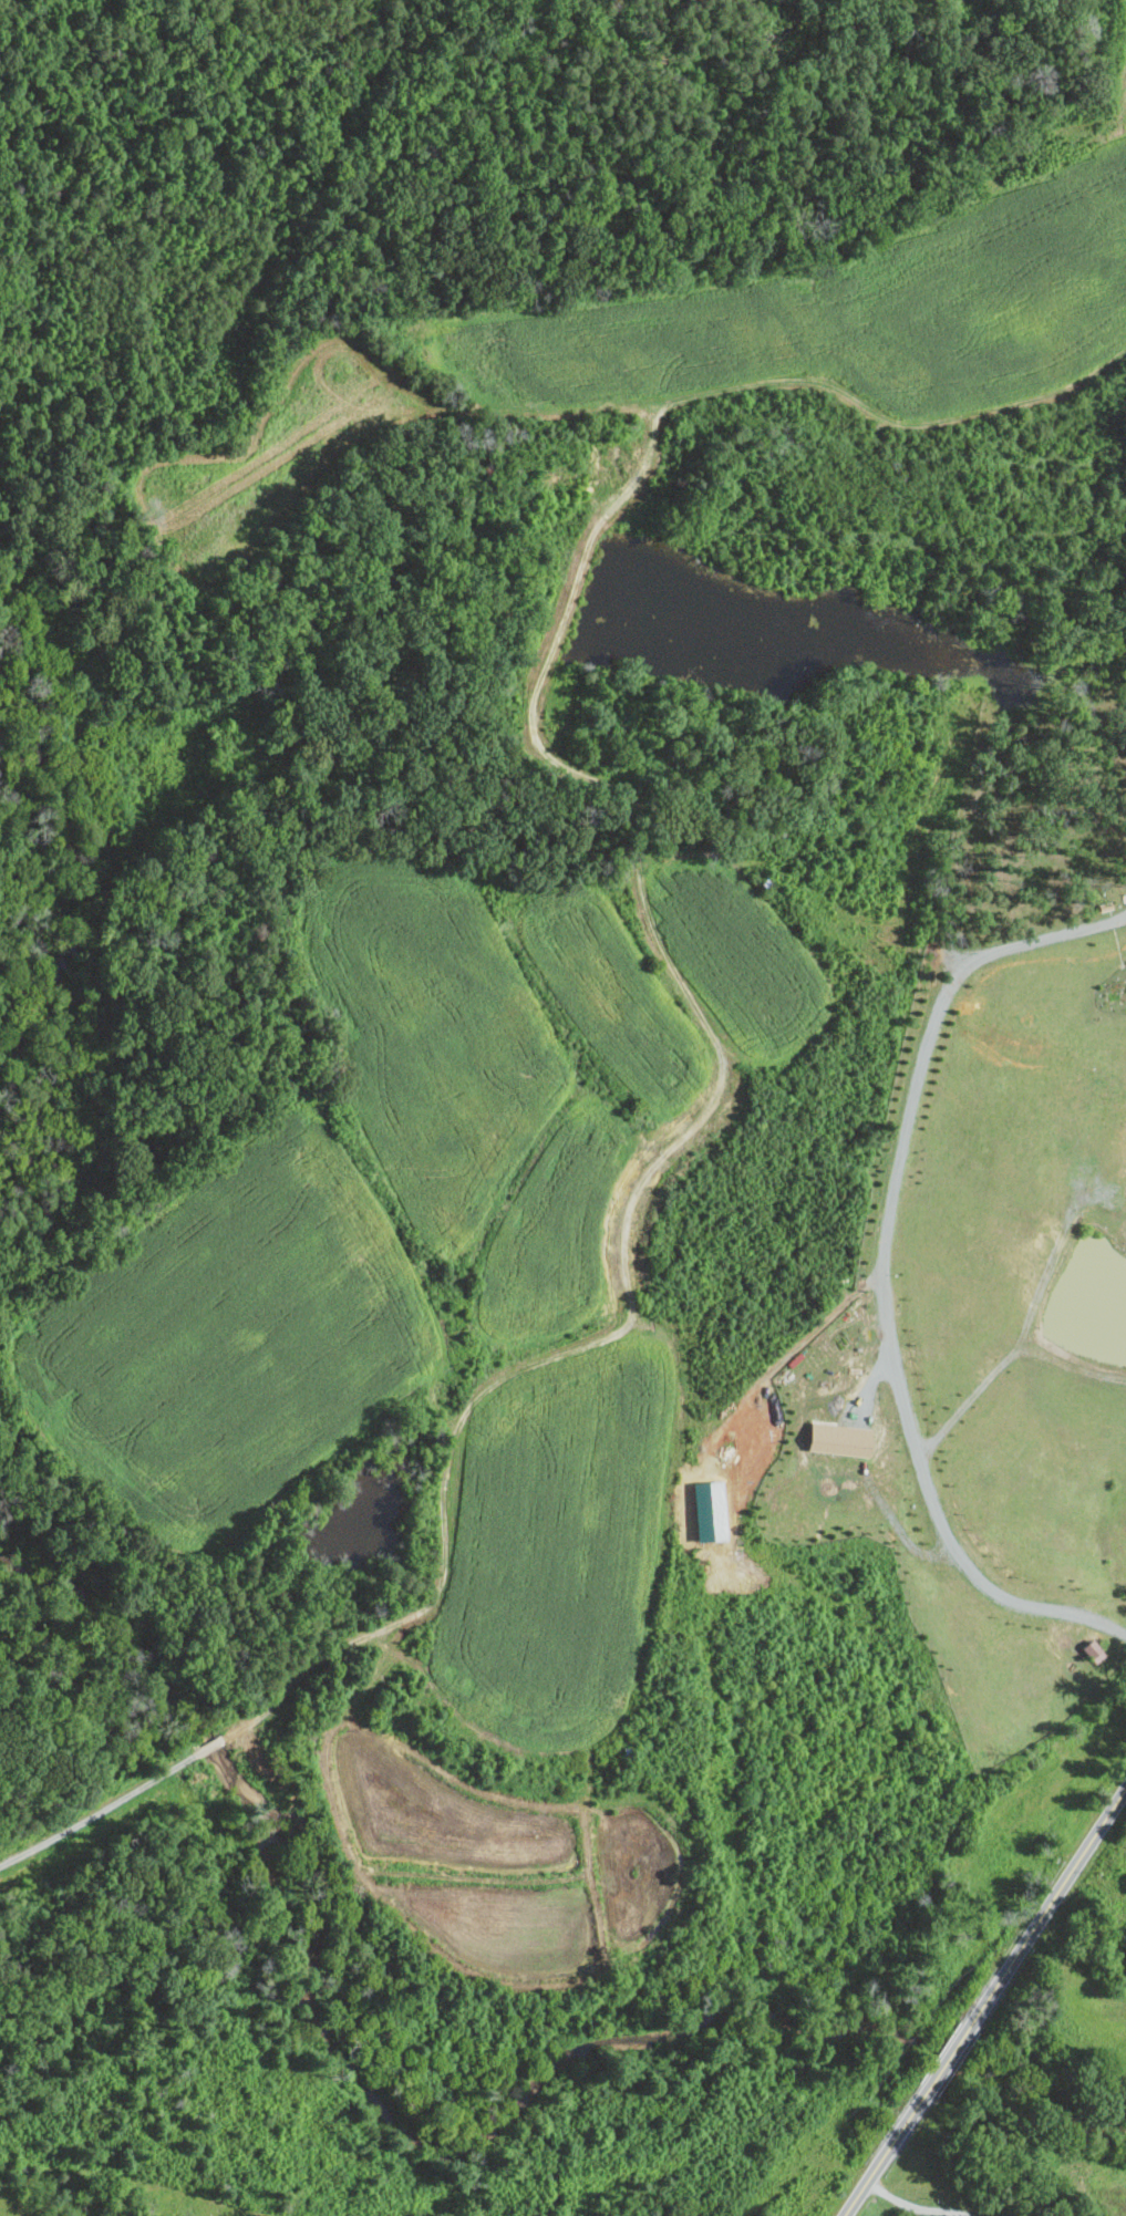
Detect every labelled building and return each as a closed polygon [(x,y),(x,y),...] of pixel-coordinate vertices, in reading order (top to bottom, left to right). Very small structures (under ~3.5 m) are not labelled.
[(805,1451),(867,1455),(869,1426),(807,1422),(805,1451)] [(1104,1655),(1090,1638),(1080,1646),(1094,1663),(1104,1655)]
